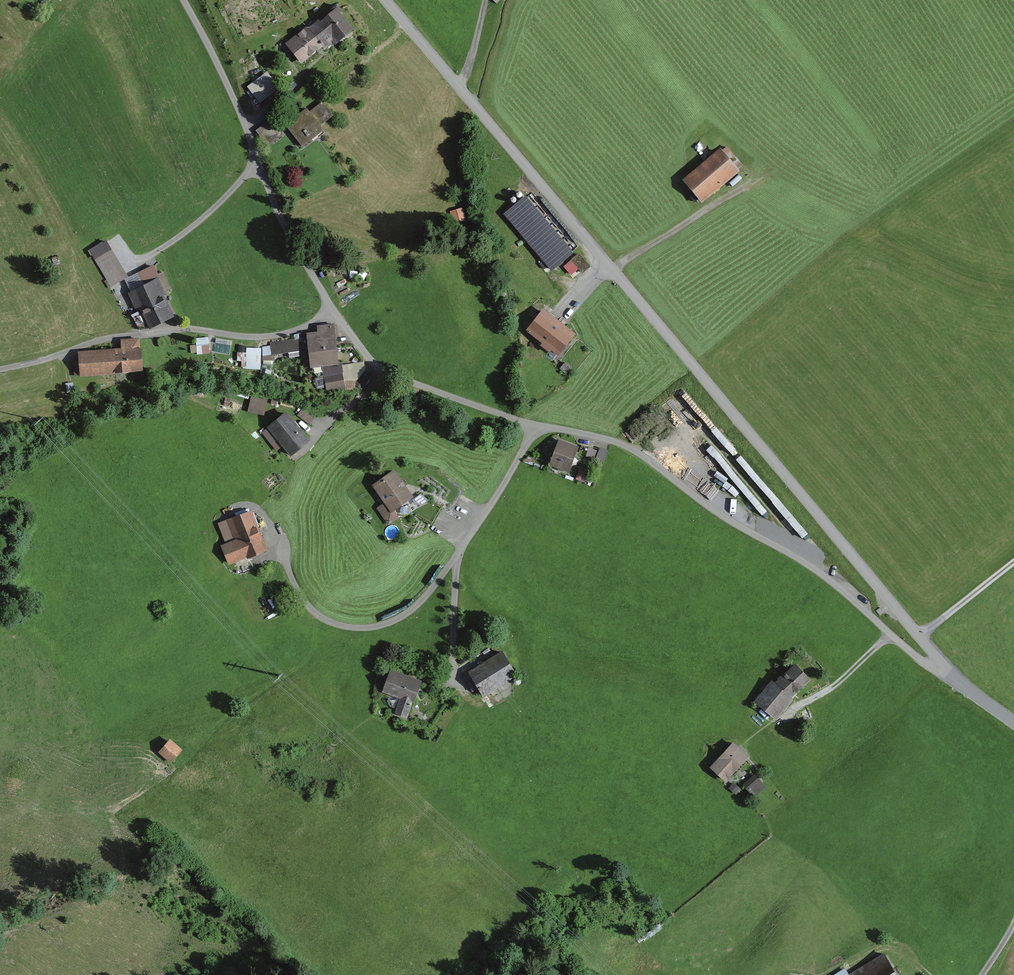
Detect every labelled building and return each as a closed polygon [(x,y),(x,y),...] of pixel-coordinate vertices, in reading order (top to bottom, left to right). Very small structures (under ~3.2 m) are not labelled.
[(333,6),(283,45),(300,67),(350,28),(333,6)] [(249,81),(261,99),(281,85),(269,68),(249,81)] [(304,106),(282,121),(300,148),(319,135),(313,126),(328,116),(320,105),(307,114),(304,106)] [(272,118),(256,128),(266,144),(282,134),(272,118)] [(714,150),(678,182),(698,204),(734,172),(714,150)] [(524,198),(502,218),(550,271),(572,252),(524,198)] [(465,204),(452,207),(455,220),(468,217),(465,204)] [(94,257),(111,284),(126,275),(109,248),(94,257)] [(575,273),(589,261),(579,250),(566,263),(575,273)] [(140,329),(147,326),(170,314),(159,292),(169,288),(161,272),(155,275),(150,266),(126,278),(131,289),(126,292),(130,300),(126,302),(140,329)] [(549,314),(532,334),(557,354),(573,334),(549,314)] [(317,332),(305,333),(308,365),(338,362),(336,321),(316,323),(317,332)] [(211,334),(198,334),(199,350),(211,350),(211,334)] [(118,347),(77,349),(78,374),(140,371),(138,337),(118,338),(118,347)] [(263,365),(264,343),(240,343),(240,357),(248,357),(248,365),(263,365)] [(250,395),(246,410),(263,415),(267,400),(250,395)] [(283,409),(262,426),(286,456),(307,439),(283,409)] [(555,439),(545,465),(564,472),(575,447),(555,439)] [(578,475),(588,478),(591,470),(582,467),(578,475)] [(389,472),(368,486),(381,505),(375,509),(386,525),(397,517),(390,507),(406,496),(389,472)] [(251,510),(225,520),(236,548),(225,552),(230,565),(267,550),(251,510)] [(497,651),(465,671),(481,697),(513,678),(497,651)] [(768,682),(752,704),(777,719),(791,694),(805,682),(788,664),(768,682)] [(418,680),(384,669),(377,692),(397,698),(391,717),(405,721),(418,680)] [(167,742),(156,756),(169,767),(181,753),(167,742)] [(729,745),(707,772),(723,784),(745,758),(729,745)] [(754,795),(766,785),(755,772),(743,783),(754,795)] [(845,974),(895,974),(881,953),(845,974)]
